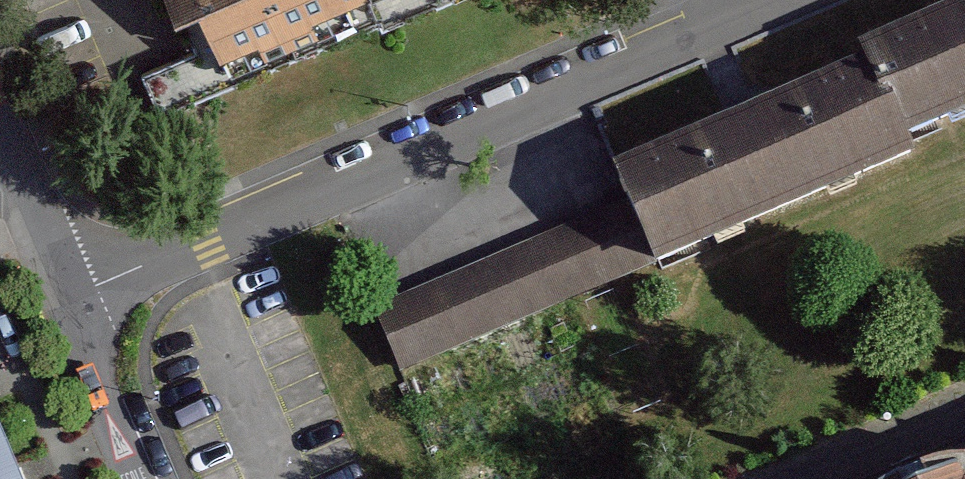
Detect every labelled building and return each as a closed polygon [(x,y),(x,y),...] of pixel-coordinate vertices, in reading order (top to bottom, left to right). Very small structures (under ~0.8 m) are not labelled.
[(183,20),(196,50),(139,74),(149,98),(157,116),(379,20),(382,27),(445,0),(174,0),(183,20)] [(0,448),(0,478),(13,478),(0,448)] [(953,463),(928,467),(905,475),(898,478),(964,478),(964,462),(953,463)]
